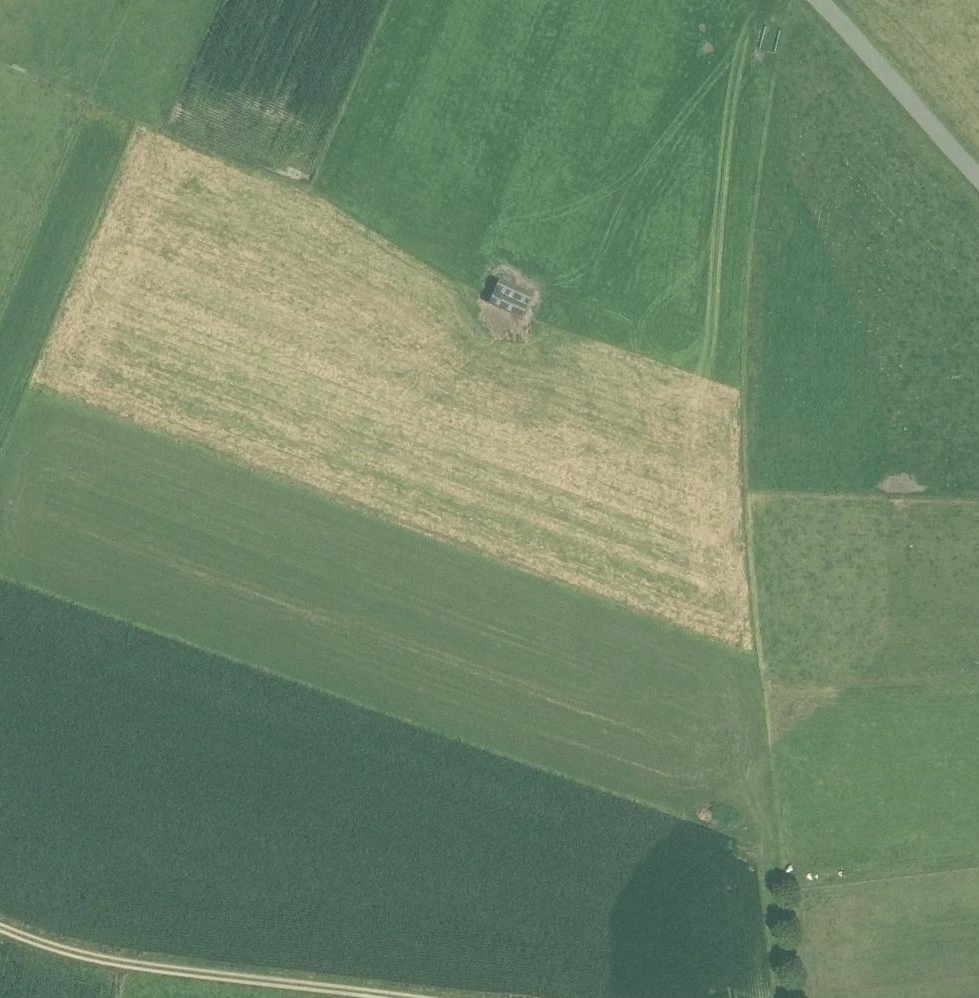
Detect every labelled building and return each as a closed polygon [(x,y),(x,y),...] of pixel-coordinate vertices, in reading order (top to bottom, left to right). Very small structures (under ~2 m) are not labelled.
[(533,293),(501,277),(495,290),(500,292),(494,304),(521,317),(533,293)]
